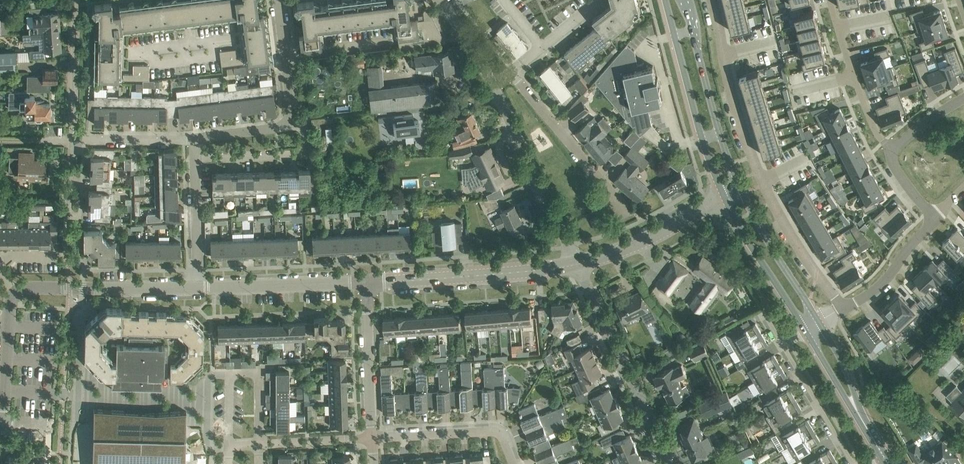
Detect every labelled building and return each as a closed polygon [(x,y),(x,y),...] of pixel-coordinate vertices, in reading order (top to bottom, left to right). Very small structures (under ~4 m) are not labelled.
[(134,6),(133,1),(132,2),(131,2),(130,3),(129,4),(128,5),(128,7),(112,9),(111,3),(94,5),(95,14),(99,13),(98,79),(119,79),(119,35),(115,35),(115,30),(137,27),(185,21),(193,20),(222,16),(237,15),(237,13),(244,13),(245,18),(243,18),(248,62),(269,60),(263,16),(259,17),(256,0),(182,0),(134,6)] [(304,34),(299,35),(301,50),(321,47),(320,32),(317,32),(317,27),(388,18),(395,17),(399,48),(445,43),(429,10),(428,9),(427,9),(425,9),(424,9),(424,10),(423,11),(423,12),(423,15),(424,19),(419,20),(410,21),(407,0),(367,0),(314,7),(313,1),(296,3),(297,12),(301,11),(304,34)] [(615,4),(595,21),(598,26),(598,25),(607,36),(611,32),(613,35),(636,16),(634,14),(636,7),(639,7),(637,0),(614,0),(615,4)] [(725,1),(727,11),(746,7),(744,0),(729,0),(725,1)] [(787,4),(789,11),(801,8),(800,2),(807,0),(791,0),(792,3),(787,4)] [(746,7),(727,11),(730,21),(748,17),(746,7)] [(33,15),(33,26),(30,27),(29,28),(29,33),(30,33),(31,36),(43,36),(43,32),(60,31),(59,12),(42,13),(41,8),(29,8),(30,15),(33,15)] [(795,16),(798,27),(817,23),(814,11),(803,14),(801,8),(789,11),(791,17),(795,16)] [(923,9),(910,13),(913,20),(914,19),(918,31),(920,30),(944,22),(941,10),(925,15),(923,9)] [(748,17),(730,21),(732,31),(751,27),(748,17)] [(511,56),(515,53),(516,55),(527,47),(507,22),(496,30),(498,32),(495,36),(511,56)] [(924,41),(920,42),(922,49),(934,45),(932,39),(948,34),(944,22),(920,30),(923,39),(924,41)] [(817,23),(798,27),(801,39),(820,34),(817,23)] [(598,25),(598,26),(590,32),(601,46),(610,39),(607,36),(598,25)] [(29,50),(30,58),(44,57),(43,51),(61,50),(60,31),(43,32),(43,36),(31,36),(30,33),(29,33),(22,33),(23,42),(30,41),(30,43),(35,43),(39,43),(39,49),(29,50)] [(601,46),(590,32),(581,39),(593,53),(601,46)] [(823,46),(820,34),(801,39),(804,51),(823,46)] [(593,53),(581,39),(573,46),(584,60),(593,53)] [(643,63),(644,62),(643,62),(642,63),(638,64),(635,50),(627,43),(620,51),(594,82),(633,126),(635,128),(640,134),(652,123),(649,109),(653,108),(655,109),(654,108),(656,105),(657,105),(657,104),(657,103),(662,102),(659,89),(660,88),(660,89),(661,89),(658,77),(657,77),(658,78),(656,78),(653,65),(648,67),(648,65),(647,64),(647,65),(643,63)] [(584,60),(573,46),(565,53),(576,67),(584,60)] [(823,46),(804,51),(807,62),(802,63),(804,70),(816,67),(815,61),(826,58),(823,46)] [(244,63),(243,57),(237,57),(235,48),(219,50),(221,65),(244,63)] [(877,58),(861,63),(865,75),(887,68),(887,67),(883,57),(889,54),(887,48),(875,52),(877,58)] [(940,67),(939,67),(946,85),(958,80),(956,74),(963,71),(955,48),(945,52),(949,63),(940,67)] [(16,71),(16,51),(0,52),(0,72),(16,71)] [(441,52),(414,56),(414,57),(415,69),(416,70),(424,69),(433,68),(433,72),(433,73),(444,72),(454,71),(451,51),(448,51),(441,52)] [(614,53),(612,51),(605,59),(607,60),(614,53)] [(923,51),(912,54),(914,59),(924,55),(923,51)] [(350,69),(364,67),(362,55),(348,56),(350,69)] [(925,59),(915,63),(924,86),(932,83),(934,89),(946,85),(939,67),(940,67),(937,60),(927,64),(925,59)] [(556,60),(550,65),(538,74),(549,87),(551,85),(561,78),(553,69),(559,64),(556,60)] [(271,71),(270,62),(258,64),(259,72),(271,71)] [(123,79),(143,80),(149,80),(149,64),(133,64),(133,73),(123,73),(123,79)] [(427,81),(383,87),(381,65),(367,67),(370,101),(371,111),(422,105),(422,102),(439,100),(437,80),(427,81)] [(887,68),(865,75),(869,87),(885,82),(887,88),(889,93),(898,90),(901,89),(899,84),(897,77),(895,77),(892,66),(887,67),(887,68)] [(234,67),(227,68),(228,78),(235,77),(235,73),(234,67)] [(599,69),(597,67),(590,75),(592,77),(599,69)] [(43,68),(42,76),(27,76),(27,90),(50,91),(50,82),(57,83),(58,68),(43,68)] [(759,70),(740,76),(743,86),(762,80),(759,70)] [(188,83),(196,82),(195,75),(187,76),(187,77),(188,83)] [(561,78),(551,85),(549,87),(560,101),(571,91),(576,88),(577,86),(583,93),(589,87),(581,77),(568,87),(561,78)] [(236,80),(236,82),(239,111),(241,111),(242,111),(251,110),(248,87),(244,87),(243,80),(236,80)] [(762,80),(743,86),(746,96),(765,90),(762,80)] [(227,83),(228,89),(224,90),(227,113),(237,112),(237,111),(239,111),(236,82),(227,83)] [(272,84),(262,85),(260,85),(263,108),(265,108),(266,113),(276,112),(272,84)] [(263,108),(260,85),(248,87),(251,110),(261,109),(261,108),(263,108)] [(28,95),(28,90),(9,91),(9,108),(26,107),(26,117),(35,117),(35,119),(37,121),(41,121),(43,119),(43,117),(50,116),(50,115),(52,114),(52,110),(50,109),(50,103),(35,104),(34,95),(28,95)] [(227,113),(224,90),(213,91),(215,114),(218,114),(227,113)] [(765,90),(746,96),(749,106),(768,100),(765,90)] [(215,114),(213,91),(201,93),(204,116),(213,115),(213,114),(215,114)] [(889,103),(877,108),(884,127),(904,119),(902,113),(906,112),(899,92),(886,97),(889,103)] [(204,116),(201,93),(189,94),(192,117),(194,117),(204,116)] [(583,93),(567,110),(575,120),(589,109),(584,103),(589,99),(586,96),(583,93)] [(189,94),(177,96),(177,98),(172,98),(173,116),(179,116),(179,119),(189,118),(189,117),(192,117),(189,94)] [(94,116),(94,123),(104,124),(104,118),(106,119),(107,95),(104,95),(94,95),(94,98),(88,98),(88,116),(94,116)] [(118,119),(119,96),(107,95),(106,119),(109,119),(118,119)] [(130,119),(131,96),(119,96),(118,119),(128,119),(130,119)] [(142,120),(143,96),(131,96),(130,119),(133,119),(142,120)] [(154,119),(155,96),(143,96),(142,120),(152,120),(152,119),(154,119)] [(167,99),(167,96),(155,96),(154,119),(157,119),(157,120),(167,120),(167,117),(173,116),(172,98),(167,99)] [(768,100),(749,106),(752,116),(771,110),(768,100)] [(827,107),(816,113),(824,131),(827,129),(826,129),(846,119),(840,108),(830,113),(827,107)] [(771,110),(752,116),(755,125),(774,120),(771,110)] [(462,128),(455,131),(459,140),(452,141),(454,149),(469,145),(471,145),(468,138),(481,132),(472,113),(458,119),(462,128)] [(395,123),(393,123),(394,137),(420,134),(419,120),(414,121),(413,114),(394,116),(395,123)] [(603,161),(608,157),(613,153),(612,152),(612,151),(613,150),(613,148),(613,147),(613,145),(613,144),(612,142),(611,141),(605,134),(607,132),(606,130),(598,121),(594,116),(587,122),(583,125),(575,132),(587,146),(601,163),(603,161)] [(846,119),(826,129),(827,129),(832,140),(851,130),(846,119)] [(774,120),(755,125),(758,135),(777,130),(774,120)] [(641,134),(640,134),(635,128),(623,141),(630,147),(641,134)] [(777,130),(758,135),(761,145),(780,140),(777,130)] [(851,130),(832,140),(837,151),(840,150),(839,149),(857,141),(851,130)] [(780,140),(761,145),(764,155),(783,150),(780,140)] [(845,160),(862,151),(857,141),(839,149),(840,150),(845,160)] [(450,150),(450,157),(466,157),(473,153),(469,145),(454,149),(450,150)] [(648,188),(634,175),(640,169),(641,170),(648,161),(638,152),(632,147),(631,148),(624,156),(632,163),(627,169),(626,168),(614,181),(637,201),(648,188)] [(94,156),(91,156),(90,164),(91,164),(90,167),(110,168),(111,157),(113,158),(114,148),(94,148),(94,156)] [(480,184),(485,182),(488,188),(503,181),(488,149),(473,156),(477,164),(472,166),(462,167),(463,183),(468,183),(471,188),(480,184)] [(177,159),(176,151),(158,151),(159,163),(174,162),(176,162),(176,159),(177,159)] [(862,151),(845,160),(850,171),(867,162),(862,151)] [(20,152),(19,156),(9,155),(8,172),(18,172),(18,175),(18,176),(19,176),(43,178),(45,178),(45,176),(45,174),(48,174),(49,164),(45,164),(46,161),(46,160),(44,160),(33,159),(34,153),(20,152)] [(684,166),(671,156),(666,162),(679,172),(681,170),(684,166)] [(176,162),(174,162),(159,163),(154,163),(154,173),(177,173),(177,165),(176,165),(176,162)] [(867,162),(850,171),(856,182),(873,173),(867,162)] [(90,170),(89,178),(97,178),(97,185),(112,185),(112,179),(109,178),(110,168),(90,167),(90,170)] [(298,168),(298,171),(299,171),(299,195),(311,194),(311,192),(318,191),(317,175),(310,176),(310,168),(298,168)] [(689,184),(681,170),(679,172),(658,184),(664,195),(669,196),(689,184)] [(280,171),(280,172),(277,172),(277,175),(278,190),(288,189),(288,175),(288,171),(280,171)] [(295,171),(288,171),(288,175),(288,189),(288,195),(299,195),(299,171),(298,171),(295,171)] [(237,173),(234,173),(234,176),(234,191),(235,195),(245,195),(245,176),(245,172),(237,173)] [(252,173),(252,172),(245,172),(245,176),(245,195),(256,194),(256,190),(256,176),(256,173),(252,173)] [(259,172),(256,173),(256,176),(256,190),(267,190),(266,175),(266,172),(259,172)] [(274,172),(266,172),(266,175),(267,190),(278,190),(277,175),(277,172),(274,172)] [(177,181),(177,173),(154,173),(155,184),(175,184),(177,184),(177,181)] [(212,173),(212,196),(224,196),(224,191),(223,177),(223,173),(215,173),(215,174),(213,174),(213,173),(212,173)] [(231,173),(223,173),(223,177),(224,191),(234,191),(234,176),(234,173),(231,173)] [(861,192),(878,183),(873,173),(856,182),(861,192)] [(798,195),(789,201),(795,211),(813,200),(808,190),(810,189),(806,183),(795,190),(798,195)] [(878,183),(861,192),(866,203),(862,205),(865,211),(877,205),(874,200),(884,195),(878,183)] [(177,184),(175,184),(155,184),(155,195),(177,195),(177,187),(177,184)] [(96,191),(89,190),(88,198),(89,198),(89,202),(108,203),(109,192),(112,192),(112,185),(97,185),(96,191)] [(178,202),(177,195),(155,195),(155,206),(178,205),(177,205),(177,202),(178,202)] [(849,215),(861,210),(855,196),(843,201),(849,215)] [(485,212),(500,206),(496,198),(479,200),(485,212)] [(813,200),(795,211),(800,220),(817,210),(819,209),(813,200)] [(87,213),(90,213),(95,213),(95,220),(110,220),(110,213),(107,213),(108,203),(89,202),(88,205),(87,213)] [(156,213),(148,213),(146,215),(146,220),(162,219),(162,217),(181,216),(181,205),(178,205),(155,206),(156,213)] [(514,205),(505,210),(502,211),(504,215),(495,219),(499,227),(507,223),(509,226),(521,221),(514,205)] [(885,207),(874,218),(888,233),(891,230),(895,235),(911,220),(898,205),(890,212),(885,207)] [(817,210),(800,220),(806,229),(822,219),(817,210)] [(598,215),(591,219),(597,230),(604,227),(598,215)] [(822,219),(806,229),(811,238),(828,229),(822,219)] [(462,242),(461,222),(454,222),(454,220),(441,221),(441,230),(431,231),(432,244),(462,242)] [(18,244),(18,227),(18,221),(7,221),(7,244),(18,244)] [(39,221),(38,227),(39,227),(39,244),(50,244),(50,234),(56,234),(56,221),(39,221)] [(122,230),(122,222),(114,222),(114,230),(122,230)] [(865,223),(860,228),(863,231),(868,227),(865,223)] [(97,261),(115,260),(115,256),(119,256),(119,246),(119,244),(115,244),(115,242),(108,242),(102,236),(102,229),(100,229),(100,225),(87,225),(87,229),(83,229),(83,247),(92,247),(93,247),(86,254),(90,258),(97,251),(97,252),(97,261)] [(856,225),(851,228),(860,244),(865,241),(869,239),(856,225)] [(28,244),(28,227),(18,227),(18,244),(28,244)] [(39,227),(38,227),(28,227),(28,244),(39,244),(39,227)] [(943,242),(955,255),(958,258),(963,252),(963,234),(958,228),(943,242)] [(828,229),(811,238),(817,248),(833,238),(833,237),(828,229)] [(410,247),(409,231),(399,232),(400,251),(404,251),(404,247),(410,247)] [(400,251),(399,232),(388,233),(389,248),(394,247),(395,251),(400,251)] [(378,252),(377,233),(366,234),(367,249),(373,249),(373,252),(378,252)] [(389,248),(388,233),(377,233),(378,252),(383,252),(382,248),(389,248)] [(356,253),(355,234),(344,235),(345,250),(351,250),(351,253),(356,253)] [(367,249),(366,234),(355,234),(356,253),(361,253),(361,249),(367,249)] [(345,250),(344,235),(333,236),(335,254),(339,254),(339,250),(345,250)] [(833,238),(817,248),(822,257),(832,252),(835,257),(846,251),(837,235),(833,237),(833,238)] [(312,246),(313,256),(318,255),(318,252),(323,251),(323,236),(312,237),(312,246)] [(335,254),(333,236),(323,236),(323,251),(330,251),(330,255),(335,254)] [(276,253),(275,238),(265,239),(265,257),(270,257),(270,254),(276,253)] [(287,257),(286,238),(275,238),(276,253),(282,253),(282,257),(287,257)] [(298,253),(297,238),(286,238),(287,257),(291,257),(291,253),(298,253)] [(243,258),(243,239),(232,240),(232,255),(239,255),(239,258),(243,258)] [(254,254),(254,239),(243,239),(243,258),(248,258),(248,254),(254,254)] [(265,257),(265,239),(254,239),(254,254),(260,254),(260,258),(265,257)] [(210,241),(211,256),(217,255),(217,259),(222,259),(221,240),(210,241)] [(232,255),(232,240),(221,240),(222,259),(227,259),(227,255),(232,255)] [(126,242),(126,257),(132,257),(132,260),(137,260),(137,242),(126,242)] [(147,257),(147,242),(137,242),(137,260),(141,260),(141,257),(147,257)] [(158,260),(158,242),(147,242),(147,257),(153,257),(153,260),(158,260)] [(169,257),(169,242),(158,242),(158,260),(163,260),(163,257),(169,257)] [(180,242),(170,242),(169,242),(169,257),(175,257),(175,260),(180,260),(180,242)] [(845,264),(834,271),(845,288),(863,276),(853,260),(857,257),(852,251),(841,258),(845,264)] [(955,255),(951,259),(956,265),(961,261),(958,258),(955,255)] [(727,293),(735,282),(702,258),(694,269),(707,278),(692,298),(699,303),(696,307),(702,312),(720,288),(727,293)] [(933,260),(923,269),(936,282),(944,275),(952,284),(961,277),(958,274),(953,269),(944,259),(937,265),(933,260)] [(664,278),(662,276),(656,284),(670,294),(688,270),(674,260),(670,265),(669,268),(670,270),(664,278)] [(957,265),(953,269),(958,274),(961,270),(957,265)] [(919,282),(912,288),(922,298),(927,304),(929,306),(937,299),(929,289),(936,282),(923,269),(914,277),(919,282)] [(640,292),(616,303),(617,305),(625,321),(642,313),(645,320),(657,314),(649,298),(644,300),(640,292)] [(899,294),(890,302),(909,323),(918,315),(919,316),(924,311),(915,302),(911,306),(899,294)] [(922,298),(918,302),(923,307),(927,304),(922,298)] [(552,303),(553,313),(554,326),(551,331),(556,333),(573,302),(565,303),(565,302),(552,303)] [(583,321),(577,309),(573,302),(556,333),(560,336),(563,330),(574,325),(583,321)] [(890,302),(881,311),(892,323),(888,327),(896,337),(902,332),(901,331),(909,323),(890,302)] [(508,308),(508,309),(510,326),(521,325),(520,308),(520,307),(508,308)] [(532,325),(531,307),(520,308),(521,325),(532,325)] [(84,354),(94,365),(92,367),(100,375),(115,376),(116,344),(111,344),(111,356),(102,347),(103,336),(108,331),(178,333),(185,341),(185,352),(175,361),(175,364),(171,364),(170,380),(182,380),(192,370),(194,372),(195,372),(193,370),(203,360),(203,334),(196,327),(198,325),(198,324),(195,326),(186,316),(166,315),(166,312),(156,312),(156,315),(148,315),(148,312),(139,312),(139,315),(130,314),(130,311),(122,311),(122,308),(107,308),(99,315),(97,313),(91,319),(93,321),(85,329),(84,354)] [(510,326),(508,309),(498,310),(499,327),(510,326)] [(499,327),(498,310),(487,311),(489,328),(499,327)] [(489,328),(487,311),(476,312),(478,329),(489,328)] [(478,329),(476,312),(465,313),(466,323),(467,330),(478,329)] [(460,323),(459,313),(449,314),(450,331),(461,331),(460,323)] [(450,331),(449,314),(438,315),(439,332),(450,331)] [(439,332),(438,315),(427,316),(428,333),(439,332)] [(417,334),(416,316),(406,317),(407,334),(417,334)] [(428,333),(427,316),(416,316),(417,334),(428,333)] [(331,338),(331,350),(332,350),(332,356),(344,356),(344,350),(347,350),(347,345),(348,345),(347,337),(347,333),(344,333),(344,327),(345,327),(344,319),(336,319),(336,320),(331,320),(331,318),(326,318),(326,317),(318,318),(314,319),(314,322),(308,322),(308,335),(314,335),(326,334),(331,338)] [(406,317),(394,317),(394,318),(395,335),(407,334),(406,317)] [(394,318),(383,319),(385,336),(395,335),(394,318)] [(871,320),(854,332),(867,349),(872,346),(877,352),(888,344),(886,341),(892,337),(884,326),(878,330),(871,320)] [(282,323),(283,341),(294,340),(294,323),(294,322),(282,323)] [(305,332),(304,322),(294,323),(294,340),(305,340),(305,332)] [(272,341),(272,323),(261,324),(262,341),(272,341)] [(283,341),(282,323),(272,323),(272,341),(283,341)] [(755,323),(742,331),(739,326),(727,333),(736,349),(755,338),(753,334),(760,330),(755,323)] [(251,342),(250,324),(239,325),(240,342),(251,342)] [(262,341),(261,324),(250,324),(251,342),(262,341)] [(228,325),(217,325),(218,343),(229,343),(228,325)] [(240,342),(239,325),(228,325),(229,343),(240,342)] [(578,335),(569,339),(566,340),(569,346),(580,341),(578,335)] [(157,337),(124,336),(124,344),(116,344),(115,376),(118,376),(118,388),(139,389),(161,389),(161,377),(167,376),(168,345),(157,345),(157,337)] [(757,341),(755,338),(736,349),(745,365),(758,358),(754,352),(768,344),(764,337),(757,341)] [(694,360),(709,353),(703,340),(689,346),(694,360)] [(581,342),(565,350),(569,360),(573,359),(577,369),(597,360),(591,347),(581,351),(578,345),(581,343),(581,342)] [(955,349),(963,362),(963,350),(961,345),(955,349)] [(668,357),(677,353),(675,348),(666,352),(668,357)] [(774,355),(761,363),(758,358),(745,365),(754,381),(774,369),(772,366),(778,362),(774,355)] [(913,355),(909,359),(914,364),(920,359),(916,355),(913,355)] [(345,359),(343,359),(335,360),(328,360),(328,371),(346,370),(345,359)] [(577,369),(581,379),(578,380),(583,390),(590,387),(599,383),(599,382),(595,384),(592,377),(602,372),(597,360),(577,369)] [(471,361),(461,362),(462,387),(461,389),(450,390),(451,407),(461,406),(461,408),(474,407),(474,406),(473,389),(472,369),(471,361)] [(440,366),(439,367),(440,388),(438,391),(428,391),(429,408),(438,407),(439,409),(451,409),(451,407),(450,390),(449,363),(440,363),(440,366)] [(502,367),(502,363),(493,363),(493,368),(496,406),(509,405),(509,404),(519,403),(520,395),(521,388),(514,386),(507,387),(505,385),(504,367),(502,367)] [(654,378),(659,388),(662,387),(670,403),(690,394),(685,383),(682,385),(678,378),(685,375),(680,363),(657,374),(657,376),(654,378)] [(493,368),(484,368),(485,386),(483,388),(473,389),(474,406),(484,405),(484,407),(496,406),(493,368)] [(754,381),(748,384),(755,394),(757,393),(761,398),(775,390),(776,389),(773,384),(787,376),(782,369),(776,373),(774,369),(754,381)] [(346,370),(328,371),(329,382),(346,381),(347,381),(346,370)] [(286,371),(276,371),(276,378),(270,378),(270,386),(289,386),(289,371),(286,371)] [(427,371),(416,372),(417,390),(415,392),(405,393),(406,409),(416,409),(416,411),(429,410),(429,408),(428,391),(427,371)] [(381,374),(383,412),(396,412),(396,410),(406,409),(405,393),(394,393),(392,391),(391,373),(381,374)] [(346,392),(346,381),(329,382),(329,393),(346,392)] [(946,395),(955,403),(954,404),(963,413),(963,389),(962,390),(957,384),(946,395)] [(270,386),(270,394),(276,394),(276,401),(289,401),(289,386),(270,386)] [(584,392),(575,395),(579,403),(591,398),(598,412),(618,403),(616,398),(614,398),(610,389),(601,393),(598,394),(595,388),(584,393),(584,392)] [(764,403),(763,403),(769,414),(766,416),(789,403),(787,399),(793,395),(789,388),(778,395),(775,390),(761,398),(764,403)] [(726,391),(710,398),(716,411),(732,404),(726,391)] [(347,403),(346,392),(329,393),(329,403),(347,403)] [(289,401),(276,401),(276,407),(270,407),(270,415),(289,415),(289,401)] [(791,406),(789,403),(766,416),(775,432),(788,424),(791,422),(788,417),(802,409),(798,402),(791,406)] [(347,414),(347,403),(329,403),(330,414),(347,414)] [(602,422),(597,425),(602,434),(619,426),(618,420),(623,418),(619,408),(620,407),(618,403),(598,412),(602,422)] [(528,406),(519,410),(523,419),(521,420),(526,432),(568,415),(565,405),(558,408),(542,415),(539,413),(535,404),(528,406)] [(94,409),(96,410),(95,452),(123,453),(122,463),(182,463),(183,414),(183,412),(186,411),(156,412),(143,413),(125,415),(125,410),(94,408),(94,409)] [(330,414),(330,415),(330,425),(347,425),(347,414),(330,414)] [(270,423),(276,423),(276,430),(289,430),(289,415),(270,415),(270,423)] [(531,443),(532,443),(536,452),(534,452),(535,453),(552,446),(552,445),(548,436),(549,433),(566,427),(564,422),(570,420),(568,415),(526,432),(531,443)] [(680,425),(685,436),(682,437),(692,459),(714,449),(707,435),(701,438),(698,431),(700,431),(694,419),(680,425)] [(791,422),(788,424),(775,432),(785,448),(788,446),(807,434),(805,431),(812,427),(808,420),(796,427),(793,421),(791,422)] [(611,434),(601,439),(604,447),(614,443),(619,455),(636,447),(634,442),(630,434),(625,437),(622,429),(611,434)] [(788,446),(794,456),(795,456),(798,461),(801,459),(812,453),(809,448),(820,441),(816,434),(809,438),(807,434),(788,446)] [(541,463),(559,463),(556,457),(558,454),(574,447),(572,443),(579,441),(576,435),(570,438),(552,445),(552,446),(535,453),(539,463),(540,463),(541,463)] [(927,463),(937,463),(941,462),(942,463),(945,463),(946,463),(962,463),(956,455),(957,455),(942,440),(938,443),(937,442),(931,446),(922,451),(917,443),(908,448),(918,463),(924,460),(927,463)] [(636,462),(642,460),(638,452),(639,452),(636,447),(619,455),(613,457),(616,463),(637,463),(636,462)] [(744,449),(737,452),(740,458),(747,455),(744,449)] [(801,459),(804,463),(829,463),(832,462),(836,460),(830,449),(818,456),(815,451),(812,453),(801,459)] [(469,456),(470,463),(483,463),(482,453),(476,453),(476,455),(469,456)] [(278,455),(278,462),(272,462),(272,463),(291,463),(291,454),(278,455)] [(449,457),(450,463),(463,463),(462,454),(456,454),(456,456),(449,457)] [(430,458),(430,463),(443,463),(442,455),(436,455),(437,457),(430,458)] [(349,456),(332,457),(333,463),(350,463),(349,456)] [(410,459),(410,463),(424,463),(423,456),(417,457),(417,458),(410,459)]
